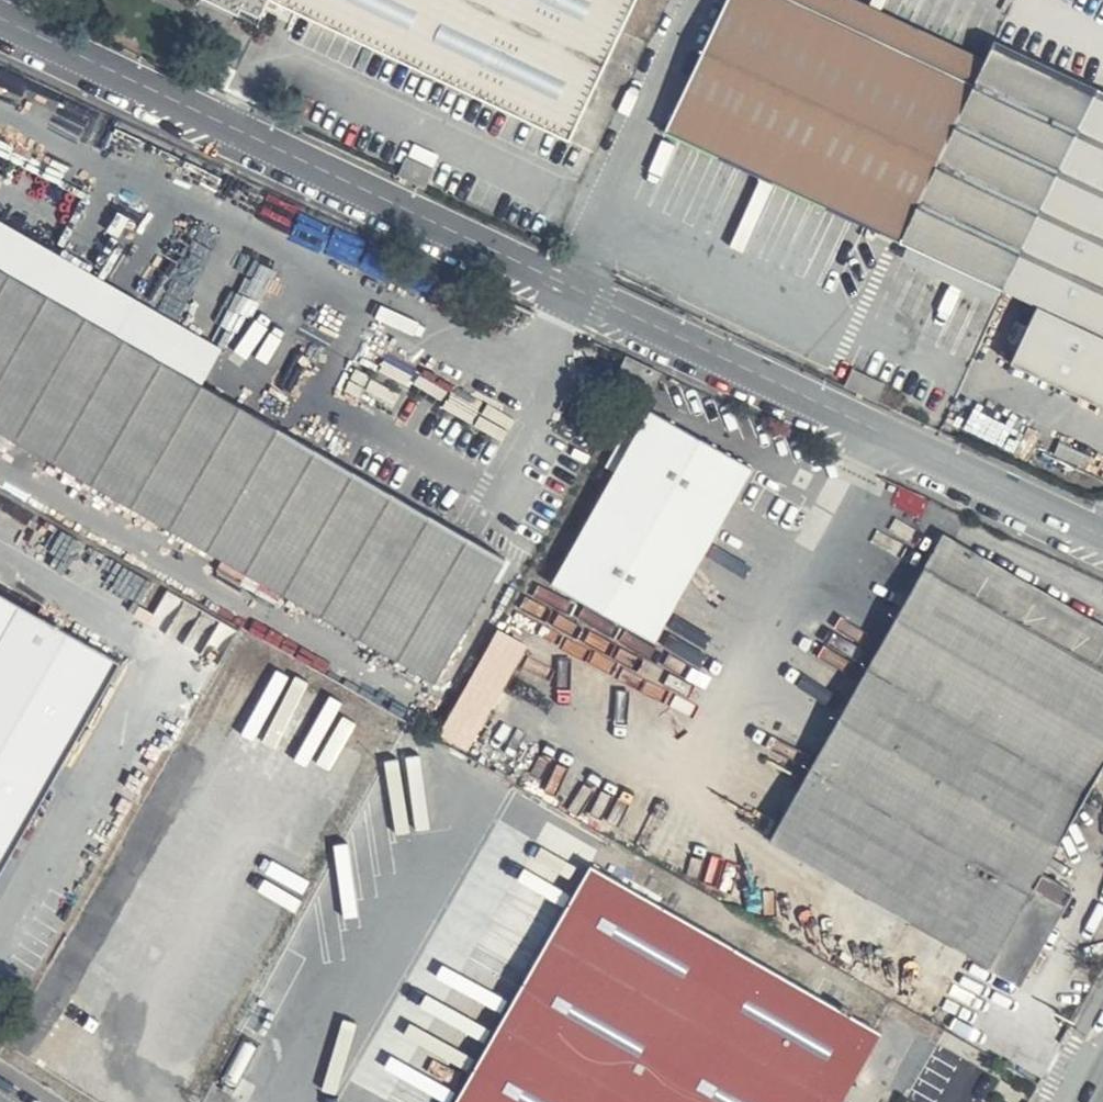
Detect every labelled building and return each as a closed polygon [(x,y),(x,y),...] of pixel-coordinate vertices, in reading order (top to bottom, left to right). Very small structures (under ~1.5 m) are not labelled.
[(259,23),(268,0),(210,0),(259,23)] [(570,138),(634,0),(271,0),(570,138)] [(862,0),(724,0),(662,128),(1034,307),(1008,360),(1102,405),(1102,92),(995,41),(983,58),(862,0)] [(434,170),(408,156),(400,175),(426,187),(434,170)] [(433,677),(505,554),(0,268),(0,431),(433,677)] [(611,357),(626,365),(633,351),(618,344),(611,357)] [(750,465),(647,412),(553,588),(654,644),(750,465)] [(944,540),(772,830),(1019,981),(1070,893),(1039,871),(1102,762),(1102,635),(944,540)] [(120,661),(0,590),(0,865),(120,661)] [(501,625),(441,730),(470,747),(530,641),(501,625)] [(594,869),(459,1101),(842,1101),(880,1032),(698,930),(594,869)]
